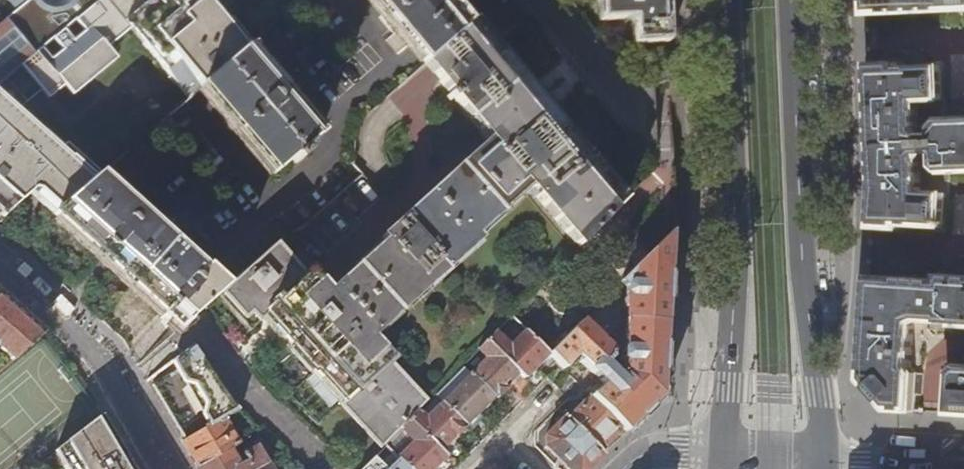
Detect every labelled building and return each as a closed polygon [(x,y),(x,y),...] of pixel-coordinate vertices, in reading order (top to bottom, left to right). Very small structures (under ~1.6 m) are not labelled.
[(127,26),(116,12),(106,0),(103,0),(35,55),(0,83),(0,144),(26,121),(16,112),(38,93),(42,99),(59,85),(63,89),(70,83),(75,89),(92,76),(86,69),(107,52),(103,47),(127,26)] [(0,9),(0,12),(6,20),(35,55),(103,0),(11,0),(0,9)] [(116,12),(127,26),(130,23),(135,29),(168,0),(106,0),(116,12)] [(208,6),(202,0),(168,0),(135,29),(146,41),(141,44),(151,56),(208,6)] [(447,0),(369,0),(381,15),(377,18),(391,36),(395,32),(423,65),(424,64),(468,24),(450,3),(447,0)] [(631,47),(667,43),(666,12),(665,0),(597,0),(598,22),(631,21),(631,47)] [(866,15),(963,11),(963,0),(865,0),(866,15)] [(244,49),(250,43),(229,19),(223,24),(208,6),(151,56),(186,98),(198,88),(201,86),(244,49)] [(0,25),(0,83),(35,55),(6,20),(0,25)] [(471,21),(468,24),(424,64),(448,93),(444,96),(448,101),(452,97),(488,140),(381,236),(385,241),(328,293),(308,272),(305,275),(275,242),(228,285),(219,293),(244,320),(250,315),(257,323),(265,316),(292,346),(291,348),(312,372),(314,370),(383,446),(385,444),(401,428),(409,419),(418,410),(427,402),(368,337),(477,238),(473,235),(527,186),(580,245),(625,200),(565,131),(538,99),(488,40),(471,21)] [(319,134),(244,49),(201,86),(198,88),(274,174),(291,159),(295,163),(305,154),(301,150),(319,134)] [(900,229),(901,225),(942,228),(944,194),(921,193),(919,155),(934,154),(935,166),(938,166),(938,174),(963,173),(963,120),(939,121),(933,126),(918,127),(917,102),(942,101),(940,68),(897,69),(897,65),(868,65),(870,98),(872,151),(874,191),(873,211),(872,227),(900,229)] [(75,89),(70,83),(63,89),(68,95),(75,89)] [(57,139),(47,129),(41,135),(26,121),(0,144),(0,190),(57,139)] [(57,139),(0,190),(0,222),(2,224),(30,194),(53,214),(84,187),(98,175),(57,139)] [(204,270),(98,175),(84,187),(53,214),(164,314),(161,317),(176,331),(219,293),(228,285),(207,267),(204,270)] [(609,352),(580,320),(547,352),(563,368),(576,356),(602,383),(590,395),(620,425),(626,431),(644,413),(661,396),(663,367),(667,297),(671,231),(620,281),(626,287),(624,309),(626,311),(625,347),(622,349),(621,361),(623,363),(623,373),(612,373),(604,365),(610,358),(609,352)] [(914,412),(918,373),(912,366),(914,324),(921,320),(954,323),(954,326),(963,327),(963,278),(939,276),(938,281),(869,277),(868,294),(865,338),(863,367),(862,380),(889,410),(914,412)] [(11,360),(41,334),(9,306),(0,298),(0,350),(11,360)] [(495,332),(487,340),(534,390),(540,383),(546,377),(534,365),(547,352),(525,329),(508,344),(495,332)] [(484,356),(468,371),(492,395),(504,383),(522,401),(534,390),(487,340),(478,350),(484,356)] [(184,439),(236,409),(231,404),(221,388),(199,356),(192,346),(171,362),(175,369),(153,384),(171,415),(184,439)] [(959,366),(952,372),(949,414),(963,415),(963,366),(959,366)] [(476,410),(492,395),(468,371),(439,400),(462,423),(468,429),(481,416),(476,410)] [(582,403),(567,417),(597,447),(609,436),(620,425),(590,395),(582,403)] [(424,415),(418,410),(409,419),(456,467),(468,455),(449,436),(462,423),(439,400),(424,415)] [(244,417),(236,409),(184,439),(182,440),(188,451),(197,467),(229,448),(257,431),(244,417)] [(597,447),(567,417),(564,414),(553,426),(544,435),(544,445),(568,468),(588,468),(591,466),(603,454),(597,447)] [(120,448),(101,416),(55,451),(66,468),(132,468),(120,448)] [(401,428),(413,441),(398,457),(410,468),(428,468),(431,466),(434,468),(454,468),(456,467),(409,419),(401,428)] [(383,446),(360,468),(410,468),(398,457),(385,444),(383,446)] [(229,448),(197,467),(199,468),(256,468),(269,462),(259,445),(235,458),(229,448)]
